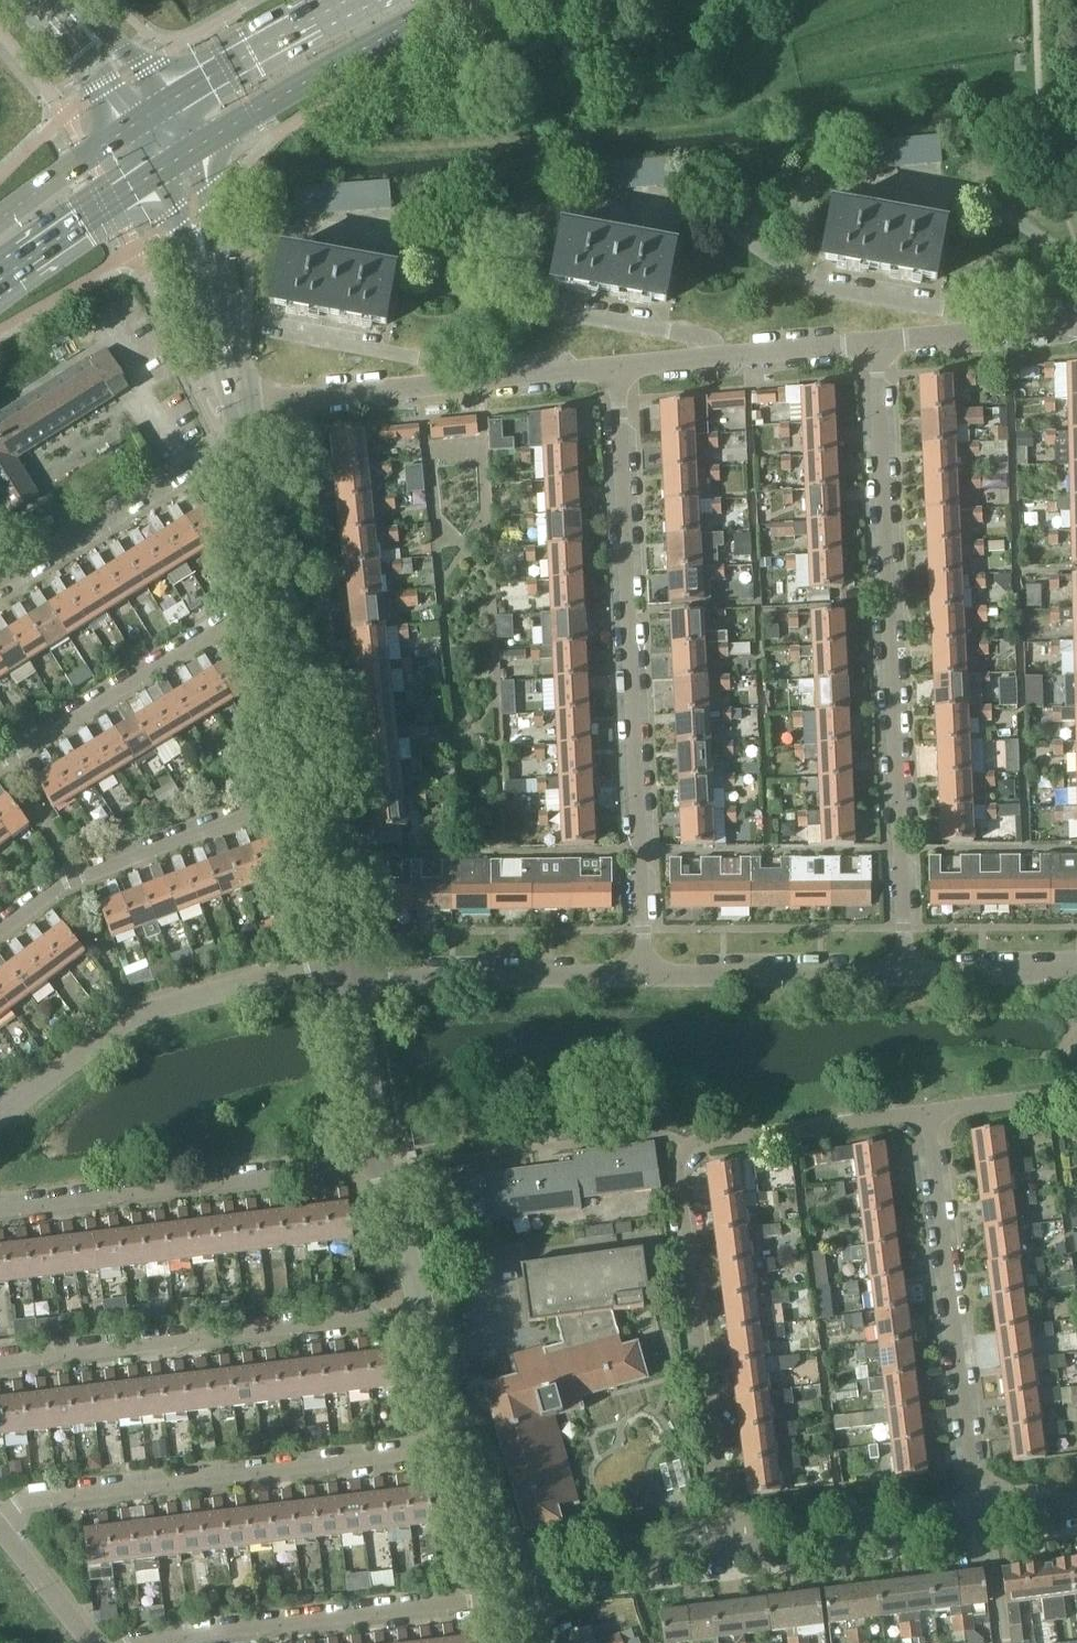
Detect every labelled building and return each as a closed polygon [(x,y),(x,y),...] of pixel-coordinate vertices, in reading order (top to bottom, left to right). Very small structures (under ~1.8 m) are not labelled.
[(940,136),(926,137),(928,164),(942,162),(940,136)] [(926,137),(913,138),(915,165),(928,164),(926,137)] [(913,138),(899,139),(901,166),(915,165),(913,138)] [(899,139),(886,141),(888,167),(901,166),(899,139)] [(886,141),(872,142),(875,168),(888,167),(886,141)] [(872,142),(859,143),(861,169),(875,168),(872,142)] [(670,158),(656,159),(658,186),(672,185),(670,158)] [(656,159),(643,160),(645,187),(658,186),(656,159)] [(643,160),(629,161),(631,188),(645,187),(643,160)] [(629,161),(616,163),(618,189),(631,188),(629,161)] [(389,181),(376,183),(378,209),(391,208),(389,181)] [(364,210),(378,209),(376,183),(362,184),(364,210)] [(362,184),(349,185),(351,211),(364,210),(362,184)] [(349,185),(335,186),(337,212),(351,211),(349,185)] [(335,186),(322,187),(324,213),(337,212),(335,186)] [(322,187),(308,188),(310,215),(324,213),(322,187)] [(297,216),(310,215),(308,188),(295,189),(297,216)] [(861,266),(880,269),(890,216),(833,206),(823,259),(847,264),(846,269),(860,271),(861,266)] [(890,216),(880,269),(899,273),(898,278),(913,281),(914,275),(937,280),(947,226),(890,216)] [(590,288),(610,292),(619,238),(562,227),(552,281),(576,285),(575,291),(589,293),(590,288)] [(619,238),(610,292),(629,295),(628,300),(642,303),(643,298),(667,302),(677,248),(619,238)] [(311,311),(330,315),(339,261),(282,251),(273,304),(296,309),(295,314),(310,316),(311,311)] [(339,261),(330,315),(349,318),(348,323),(362,326),(363,321),(387,325),(397,271),(339,261)] [(2,518),(3,520),(4,519),(3,517),(8,514),(9,515),(39,497),(16,460),(131,387),(117,365),(107,349),(91,360),(90,359),(0,416),(0,520),(2,518)] [(1069,365),(1069,379),(1070,399),(1076,399),(1076,365),(1070,365),(1069,365)] [(976,372),(966,373),(966,387),(977,386),(976,372)] [(951,378),(921,379),(923,413),(954,412),(954,411),(952,378),(951,378)] [(803,388),(778,391),(779,404),(788,403),(803,402),(804,424),(835,423),(833,389),(804,390),(803,388)] [(692,402),(662,404),(664,437),(694,436),(709,435),(708,411),(746,408),(745,395),(743,395),(743,393),(739,394),(692,399),(692,402)] [(757,395),(758,405),(777,404),(776,394),(757,395)] [(1055,399),(1046,400),(1046,413),(1055,413),(1055,399)] [(954,412),(923,413),(924,446),(955,445),(954,425),(984,424),(983,410),(954,411),(954,412)] [(544,413),(529,414),(531,449),(545,449),(576,447),(574,413),(544,415),(544,413)] [(478,433),(477,418),(454,421),(455,435),(478,433)] [(455,435),(454,421),(430,423),(432,438),(455,435)] [(835,423),(804,424),(806,457),(836,456),(835,423)] [(389,440),(420,437),(419,425),(388,428),(388,426),(378,427),(380,442),(389,442),(389,440)] [(789,425),(780,425),(780,426),(781,437),(781,438),(790,438),(789,425)] [(994,443),(1008,442),(1008,428),(993,429),(994,443)] [(364,431),(333,435),(337,468),(368,465),(364,431)] [(1056,431),(1046,431),(1046,447),(1056,447),(1056,431)] [(1017,433),(1018,448),(1034,447),(1033,433),(1017,433)] [(718,435),(709,435),(710,448),(718,448),(718,435)] [(694,436),(664,437),(665,471),(696,469),(694,436)] [(970,443),(970,458),(980,458),(979,442),(970,443)] [(955,445),(924,446),(926,479),(957,478),(955,445)] [(576,447),(545,449),(547,482),(577,480),(576,447)] [(531,449),(522,449),(522,463),(531,462),(531,449)] [(491,452),(491,465),(505,464),(504,452),(491,452)] [(768,457),(769,473),(792,471),(791,456),(768,457)] [(836,456),(806,457),(807,490),(838,489),(836,456)] [(368,465),(337,468),(340,501),(371,498),(369,478),(392,475),(391,462),(368,465)] [(1056,465),(1047,466),(1048,479),(1057,479),(1057,465),(1056,465)] [(719,467),(710,468),(711,481),(720,480),(719,467)] [(696,469),(665,471),(667,504),(698,502),(696,469)] [(971,475),(972,491),(981,490),(981,475),(971,475)] [(957,478),(926,479),(927,512),(958,511),(957,478)] [(577,480),(547,482),(548,515),(579,513),(577,480)] [(533,495),(533,482),(523,482),(524,496),(533,495)] [(838,489),(807,490),(809,523),(840,522),(838,489)] [(792,491),(783,491),(784,504),(793,504),(792,491)] [(198,513),(186,520),(205,550),(226,538),(206,507),(197,493),(189,498),(198,513)] [(395,495),(385,496),(386,511),(396,510),(395,495)] [(371,498),(340,501),(344,534),(375,531),(371,498)] [(1048,499),(1048,512),(1072,511),(1073,532),(1076,531),(1076,498),(1072,498),(1048,499)] [(698,502),(667,504),(668,537),(699,535),(698,515),(722,514),(721,501),(698,502)] [(178,525),(167,532),(186,562),(205,550),(186,520),(177,505),(169,510),(178,525)] [(982,509),(973,510),(973,523),(983,522),(982,509)] [(958,511),(927,512),(929,545),(960,544),(960,543),(958,511)] [(548,515),(549,548),(581,547),(579,513),(548,515)] [(535,528),(534,515),(524,515),(525,529),(535,528)] [(159,537),(147,544),(166,575),(186,562),(167,532),(157,517),(149,522),(159,537)] [(809,523),(772,525),(772,538),(809,536),(810,556),(841,555),(840,522),(809,523)] [(400,541),(398,528),(390,529),(391,542),(400,541)] [(139,550),(128,557),(147,587),(166,575),(147,544),(138,530),(130,535),(139,550)] [(1041,546),(1049,546),(1059,546),(1058,530),(1048,531),(1040,531),(1041,546)] [(375,531),(344,534),(347,567),(378,564),(375,531)] [(735,557),(752,556),(751,533),(734,534),(735,557)] [(699,535),(668,537),(670,570),(701,568),(715,567),(714,547),(723,547),(722,534),(714,534),(699,535)] [(119,562),(108,569),(127,599),(147,587),(128,557),(118,542),(110,547),(119,562)] [(975,554),(975,556),(984,555),(984,542),(974,543),(975,554)] [(960,544),(929,545),(931,578),(961,577),(960,554),(975,554),(974,543),(960,543),(960,544)] [(581,547),(549,548),(551,581),(582,579),(581,547)] [(536,561),(536,548),(526,548),(527,561),(536,561)] [(100,574),(88,581),(108,612),(127,599),(108,569),(99,554),(90,559),(100,574)] [(797,571),(795,555),(786,556),(787,572),(797,571)] [(841,555),(810,556),(812,590),(843,588),(841,555)] [(403,574),(403,575),(414,574),(412,559),(402,560),(393,561),(393,562),(395,575),(403,574)] [(760,568),(771,568),(771,559),(760,559),(760,568)] [(378,564),(347,567),(351,600),(381,596),(378,564)] [(724,566),(716,567),(716,580),(725,580),(724,566)] [(748,577),(747,566),(726,567),(726,578),(748,577)] [(80,586),(69,594),(88,624),(108,612),(88,581),(79,567),(71,572),(80,586)] [(701,568),(670,570),(672,603),(702,602),(701,568)] [(976,575),(977,590),(986,590),(986,574),(976,575)] [(961,577),(931,578),(932,611),(963,610),(961,577)] [(1059,577),(1049,577),(1050,590),(1060,590),(1059,577)] [(61,599),(49,606),(68,636),(88,624),(69,594),(60,579),(51,584),(61,599)] [(582,579),(551,581),(553,613),(553,614),(584,612),(582,579)] [(528,594),(538,594),(537,581),(527,581),(528,594)] [(1027,608),(1042,607),(1041,585),(1026,585),(1027,608)] [(810,590),(807,590),(808,602),(831,601),(830,589),(810,590)] [(41,611),(30,618),(49,649),(68,636),(49,606),(40,591),(32,596),(41,611)] [(419,606),(417,593),(396,595),(397,606),(397,608),(419,606)] [(381,596),(351,600),(354,633),(385,629),(381,596)] [(163,614),(171,627),(191,615),(183,602),(178,606),(165,613),(163,614)] [(21,623),(10,631),(29,661),(49,649),(30,618),(20,604),(12,609),(21,623)] [(978,608),(978,623),(988,623),(987,607),(978,608)] [(1060,610),(1060,622),(1075,621),(1075,642),(1075,643),(1076,643),(1076,610),(1075,610),(1075,609),(1060,610)] [(963,610),(932,611),(934,644),(965,643),(963,610)] [(1060,610),(1051,610),(1051,623),(1060,623),(1060,622),(1060,610)] [(553,613),(542,614),(543,647),(585,645),(584,612),(553,614),(553,613)] [(703,612),(672,613),(674,647),(705,646),(705,645),(719,644),(728,644),(728,632),(704,633),(703,612)] [(844,613),(813,614),(815,647),(815,648),(845,646),(844,613)] [(798,614),(789,614),(789,630),(799,629),(798,614)] [(0,637),(0,658),(10,673),(29,661),(10,631),(1,616),(0,616),(0,633),(2,636),(0,637)] [(513,616),(498,617),(499,635),(514,634),(513,616)] [(401,640),(410,640),(409,628),(409,627),(400,627),(401,637),(401,640)] [(778,627),(766,627),(766,640),(779,639),(778,627)] [(385,629),(354,633),(358,665),(388,662),(385,629)] [(980,655),(1000,654),(1000,640),(979,641),(980,655)] [(1051,643),(1052,656),(1061,656),(1061,655),(1062,655),(1063,676),(1065,676),(1076,676),(1076,643),(1075,643),(1075,642),(1051,643)] [(226,663),(215,670),(233,701),(253,688),(235,658),(234,658),(225,643),(217,648),(226,663)] [(965,643),(934,644),(935,677),(966,676),(966,675),(965,643)] [(751,644),(729,645),(729,656),(751,655),(751,644)] [(543,647),(540,647),(541,660),(555,660),(556,680),(587,678),(585,645),(543,647)] [(729,645),(719,645),(720,659),(729,658),(729,656),(729,645)] [(705,646),(674,647),(675,680),(706,679),(705,646)] [(815,647),(791,649),(791,662),(801,661),(800,659),(815,658),(816,681),(847,679),(845,646),(815,648),(815,647)] [(540,647),(531,648),(532,659),(532,661),(541,660),(540,647)] [(500,652),(501,661),(526,660),(526,650),(500,652)] [(206,676),(195,682),(213,713),(233,701),(215,670),(205,655),(197,661),(206,676)] [(10,673),(0,658),(0,679),(10,673)] [(413,673),(412,660),(404,661),(405,674),(413,673)] [(388,662),(358,665),(361,698),(392,695),(388,662)] [(186,688),(175,694),(194,725),(213,713),(195,682),(186,668),(177,673),(186,688)] [(981,675),(981,682),(990,682),(990,674),(981,675)] [(966,676),(935,677),(937,710),(968,709),(982,708),(981,682),(981,675),(966,675),(966,676)] [(1065,676),(1066,709),(1076,709),(1076,676),(1065,676)] [(587,678),(556,680),(558,713),(589,711),(587,678)] [(730,678),(721,678),(722,692),(731,691),(730,678)] [(999,706),(1018,706),(1017,678),(998,679),(999,706)] [(706,679),(675,680),(677,713),(708,712),(708,711),(706,679)] [(816,681),(798,682),(799,695),(817,694),(818,714),(848,712),(847,679),(816,681)] [(166,700),(155,707),(174,737),(194,725),(175,694),(166,680),(157,685),(166,700)] [(515,694),(514,682),(501,682),(502,695),(515,694)] [(147,712),(135,719),(154,749),(174,737),(155,707),(146,692),(138,697),(147,712)] [(1026,693),(1026,709),(1044,708),(1043,692),(1026,693)] [(417,705),(415,693),(407,693),(408,706),(417,705)] [(392,695),(361,698),(365,731),(395,728),(392,695)] [(127,724),(116,731),(134,761),(138,767),(158,755),(154,749),(135,719),(126,704),(118,709),(127,724)] [(992,707),(982,708),(983,719),(983,721),(992,720),(992,707)] [(1063,723),(1062,708),(1052,708),(1052,724),(1063,723)] [(437,710),(438,723),(446,722),(445,709),(437,710)] [(968,709),(937,710),(938,743),(969,742),(968,709)] [(1062,709),(1063,722),(1076,722),(1076,709),(1066,709),(1062,709)] [(708,712),(677,713),(679,746),(709,745),(709,744),(708,722),(723,721),(723,724),(732,723),(732,720),(731,710),(708,711),(708,712)] [(741,710),(731,710),(732,720),(742,720),(741,710)] [(589,711),(558,713),(559,746),(590,744),(589,711)] [(848,712),(818,714),(819,747),(850,745),(848,712)] [(534,715),(535,728),(544,727),(543,714),(534,715)] [(803,714),(794,715),(794,728),(804,727),(803,714)] [(107,736),(96,743),(115,773),(134,761),(116,731),(107,716),(98,721),(107,736)] [(395,728),(365,731),(368,764),(399,761),(397,741),(420,738),(419,725),(395,728)] [(88,748),(76,755),(95,785),(115,773),(96,743),(87,728),(78,733),(88,748)] [(68,760),(57,767),(75,797),(95,785),(76,755),(67,740),(59,745),(68,760)] [(1008,772),(1021,772),(1020,740),(1007,741),(1008,772)] [(969,742),(938,743),(940,776),(971,775),(969,742)] [(1064,757),(1064,742),(1054,742),(1054,757),(1064,757)] [(709,745),(679,746),(680,779),(711,778),(710,757),(733,756),(733,755),(733,743),(709,744),(709,745)] [(741,743),(733,743),(734,754),(733,755),(741,754),(741,743)] [(590,744),(559,746),(561,779),(592,777),(590,744)] [(819,747),(795,748),(796,761),(805,760),(820,759),(821,780),(852,778),(850,745),(819,747)] [(545,747),(535,747),(536,761),(546,760),(545,747)] [(48,772),(36,779),(55,810),(75,797),(57,767),(48,752),(39,757),(48,772)] [(423,772),(422,759),(413,760),(415,773),(423,772)] [(399,761),(368,764),(372,797),(402,794),(399,761)] [(760,774),(759,764),(745,765),(746,775),(760,774)] [(986,788),(995,788),(995,772),(986,773),(986,788)] [(971,775),(940,776),(942,809),(972,808),(971,775)] [(1064,775),(1054,775),(1054,790),(1064,790),(1064,775)] [(726,776),(726,790),(735,789),(734,776),(726,776)] [(561,779),(546,779),(547,792),(548,812),(562,812),(593,810),(592,777),(561,779)] [(1054,777),(1041,777),(1041,788),(1054,788),(1054,777)] [(711,778),(680,779),(682,812),(713,811),(711,778)] [(821,780),(797,781),(797,794),(821,793),(822,813),(853,811),(852,778),(821,780)] [(547,792),(546,779),(537,780),(538,793),(547,792)] [(11,839),(29,825),(30,824),(8,796),(0,786),(0,825),(11,839)] [(170,800),(163,788),(154,793),(162,805),(170,800)] [(426,805),(425,792),(417,792),(418,806),(426,805)] [(402,794),(372,797),(375,831),(380,830),(401,828),(406,827),(402,794)] [(997,821),(997,818),(1019,817),(1019,804),(996,805),(987,806),(987,821),(997,821)] [(972,808),(942,809),(943,843),(974,841),(972,808)] [(1055,808),(1056,821),(1076,821),(1076,808),(1055,808)] [(593,810),(562,812),(564,846),(595,844),(593,810)] [(737,810),(728,811),(729,824),(738,823),(737,810)] [(713,811),(682,812),(684,846),(714,844),(713,811)] [(822,813),(808,813),(808,826),(823,826),(824,846),(855,845),(853,811),(822,813)] [(807,812),(798,812),(798,828),(808,827),(807,812)] [(548,826),(548,813),(539,814),(539,827),(548,826)] [(265,843),(252,847),(265,881),(287,872),(274,839),(268,823),(258,826),(265,843)] [(11,839),(0,825),(0,847),(11,839)] [(401,828),(380,830),(381,842),(402,840),(401,828)] [(243,851),(231,856),(243,889),(265,881),(252,847),(246,831),(237,834),(243,851)] [(221,859),(209,864),(222,897),(243,889),(231,856),(224,839),(215,843),(221,859)] [(200,867),(187,872),(200,905),(222,897),(209,864),(203,847),(194,851),(200,867)] [(178,876),(166,880),(179,914),(200,905),(187,872),(181,856),(172,859),(178,876)] [(1011,856),(971,857),(971,905),(1011,905),(1011,856)] [(1021,856),(1011,856),(1011,905),(1051,904),(1050,856),(1040,856),(1040,857),(1041,874),(1021,874),(1021,857),(1021,856)] [(1050,856),(1051,904),(1076,904),(1076,856),(1050,856)] [(841,858),(831,858),(831,906),(871,906),(871,883),(872,883),(872,857),(860,858),(861,875),(841,876),(840,859),(841,859),(841,858)] [(942,857),(930,857),(930,883),(931,883),(931,905),(971,905),(971,857),(960,857),(960,858),(961,858),(961,875),(941,875),(941,858),(942,858),(942,857)] [(751,858),(712,859),(712,907),(752,907),(751,858)] [(762,858),(751,858),(752,907),(791,906),(791,858),(780,858),(780,859),(781,859),(781,870),(761,870),(761,859),(762,859),(762,858)] [(831,858),(791,858),(791,906),(831,906),(831,858)] [(683,859),(670,859),(670,885),(671,885),(671,907),(712,907),(712,859),(701,859),(701,860),(702,860),(702,877),(682,877),(682,860),(683,860),(683,859)] [(531,860),(492,861),(492,909),(532,909),(531,860)] [(571,860),(531,860),(532,909),(571,908),(571,860)] [(582,860),(571,860),(571,908),(612,908),(612,901),(612,885),(613,885),(613,860),(600,860),(600,861),(601,861),(601,878),(581,878),(581,861),(582,861),(582,860)] [(383,862),(371,862),(371,887),(372,887),(372,910),(413,910),(412,861),(402,861),(402,862),(403,879),(383,879),(383,862)] [(423,861),(412,861),(413,910),(452,909),(452,861),(441,861),(441,862),(442,862),(442,879),(422,879),(422,862),(423,862),(423,861)] [(492,861),(452,861),(452,909),(492,909),(492,861)] [(157,884),(144,889),(157,922),(179,914),(166,880),(160,864),(150,868),(157,884)] [(135,892),(123,897),(135,930),(144,927),(149,939),(162,934),(157,922),(144,889),(138,872),(129,876),(135,892)] [(113,900),(100,905),(113,939),(135,930),(123,897),(116,881),(107,884),(113,900)] [(613,885),(612,885),(612,901),(620,901),(620,885),(613,885)] [(252,893),(246,895),(250,905),(256,903),(252,893)] [(56,931),(45,939),(66,967),(85,953),(64,925),(53,911),(45,917),(56,931)] [(259,926),(263,935),(281,928),(277,918),(259,926)] [(37,945),(26,953),(48,981),(66,967),(45,939),(34,925),(27,931),(37,945)] [(16,939),(8,945),(18,959),(8,967),(29,995),(48,981),(26,953),(16,939)] [(0,973),(0,994),(11,1009),(29,995),(8,967),(0,956),(0,972),(0,973)] [(149,968),(128,976),(127,977),(132,987),(153,978),(149,968)] [(11,1009),(0,994),(0,1017),(11,1009)] [(39,1050),(34,1042),(25,1049),(30,1056),(39,1050)] [(1026,1125),(1018,1126),(1020,1140),(1028,1139),(1026,1125)] [(985,1131),(973,1133),(973,1138),(977,1166),(1008,1162),(1003,1129),(990,1131),(990,1130),(985,1131)] [(454,1178),(452,1178),(459,1226),(461,1225),(460,1223),(499,1218),(500,1220),(501,1220),(501,1218),(540,1213),(540,1215),(541,1214),(541,1213),(580,1208),(580,1210),(582,1210),(580,1198),(619,1193),(619,1194),(620,1194),(620,1193),(659,1188),(659,1190),(661,1190),(661,1185),(655,1142),(653,1142),(653,1144),(614,1149),(614,1148),(613,1148),(613,1149),(574,1154),(574,1152),(572,1153),(574,1164),(535,1169),(535,1168),(534,1168),(534,1169),(495,1174),(495,1173),(493,1173),(493,1174),(454,1179),(454,1178)] [(855,1147),(817,1152),(819,1166),(832,1164),(832,1165),(856,1162),(858,1182),(889,1178),(886,1149),(885,1144),(873,1146),(873,1145),(867,1146),(868,1146),(855,1148),(855,1147)] [(777,1157),(753,1160),(755,1174),(763,1173),(763,1171),(778,1169),(777,1157)] [(1021,1160),(1023,1174),(1034,1173),(1032,1158),(1021,1160)] [(720,1165),(708,1167),(709,1173),(712,1200),(743,1196),(757,1194),(758,1194),(755,1174),(753,1160),(738,1162),(738,1163),(736,1163),(725,1164),(720,1165)] [(1008,1162),(977,1166),(981,1199),(1012,1195),(1008,1162)] [(889,1178),(858,1182),(862,1214),(893,1211),(889,1178)] [(834,1183),(835,1197),(847,1196),(845,1182),(834,1183)] [(327,1207),(326,1207),(330,1242),(354,1239),(350,1205),(348,1188),(339,1189),(341,1205),(327,1207)] [(304,1210),(303,1210),(307,1245),(330,1242),(326,1207),(327,1207),(325,1191),(316,1192),(318,1208),(304,1210)] [(1026,1192),(1027,1206),(1038,1205),(1036,1191),(1026,1192)] [(281,1213),(280,1213),(284,1248),(307,1245),(303,1210),(304,1210),(302,1193),(293,1195),(295,1211),(281,1213)] [(758,1194),(757,1194),(759,1207),(768,1206),(766,1193),(758,1194)] [(1012,1195),(981,1199),(986,1232),(1016,1228),(1012,1195)] [(258,1215),(257,1216),(261,1251),(284,1248),(280,1213),(281,1213),(279,1196),(270,1197),(272,1214),(258,1215)] [(743,1196),(712,1200),(716,1233),(747,1229),(743,1196)] [(235,1218),(234,1218),(238,1254),(261,1251),(257,1216),(258,1215),(256,1199),(247,1200),(249,1217),(235,1218)] [(212,1221),(211,1221),(215,1257),(238,1254),(234,1218),(235,1218),(233,1202),(224,1203),(226,1219),(212,1221)] [(189,1224),(188,1224),(192,1259),(215,1257),(211,1221),(212,1221),(210,1205),(201,1206),(203,1222),(189,1224)] [(166,1227),(165,1227),(169,1262),(192,1259),(188,1224),(189,1224),(187,1208),(178,1209),(180,1225),(166,1227)] [(143,1230),(142,1230),(147,1265),(169,1262),(165,1227),(166,1227),(164,1211),(155,1212),(157,1228),(143,1230)] [(893,1211),(862,1214),(866,1246),(867,1247),(897,1243),(893,1211)] [(120,1233),(119,1233),(124,1268),(147,1265),(142,1230),(143,1230),(141,1213),(132,1215),(134,1231),(120,1233)] [(848,1215),(838,1216),(840,1231),(850,1229),(848,1215)] [(97,1235),(96,1236),(101,1271),(124,1268),(119,1233),(120,1233),(118,1216),(109,1217),(111,1234),(97,1235)] [(74,1238),(73,1238),(78,1274),(101,1271),(96,1236),(97,1235),(95,1219),(86,1220),(88,1237),(74,1238)] [(51,1241),(50,1241),(55,1277),(78,1274),(73,1238),(74,1238),(72,1222),(63,1223),(65,1239),(51,1241)] [(747,1229),(716,1233),(721,1266),(753,1262),(750,1240),(782,1236),(780,1224),(747,1229)] [(1030,1226),(1032,1239),(1042,1238),(1041,1224),(1030,1226)] [(28,1244),(27,1244),(32,1279),(55,1277),(50,1241),(51,1241),(49,1225),(40,1226),(42,1242),(28,1244)] [(5,1247),(4,1247),(9,1282),(32,1279),(27,1244),(28,1244),(26,1228),(17,1229),(19,1245),(5,1247)] [(1016,1228),(986,1232),(990,1264),(990,1265),(1019,1261),(1019,1262),(1021,1262),(1016,1228)] [(9,1282),(4,1247),(5,1247),(3,1231),(0,1231),(0,1283),(9,1282)] [(866,1246),(842,1249),(844,1263),(868,1261),(871,1281),(872,1281),(872,1280),(901,1276),(901,1275),(897,1243),(867,1247),(866,1246)] [(1067,1255),(1065,1244),(1056,1245),(1057,1256),(1067,1255)] [(553,1417),(563,1414),(559,1400),(577,1395),(578,1399),(581,1398),(581,1396),(646,1379),(636,1341),(622,1344),(618,1329),(617,1329),(612,1312),(644,1308),(643,1297),(649,1296),(643,1250),(522,1266),(529,1323),(556,1320),(563,1344),(518,1357),(520,1365),(515,1367),(518,1378),(486,1387),(526,1531),(560,1522),(556,1508),(576,1502),(553,1417)] [(765,1260),(767,1273),(787,1271),(785,1257),(765,1260)] [(1043,1258),(1034,1260),(1035,1273),(1045,1272),(1043,1258)] [(990,1264),(988,1264),(993,1298),(1024,1294),(1019,1262),(1019,1261),(990,1265),(990,1264)] [(753,1262),(721,1266),(725,1299),(757,1294),(753,1262)] [(829,1286),(827,1273),(816,1275),(817,1287),(829,1286)] [(901,1276),(872,1280),(872,1281),(876,1313),(907,1309),(903,1275),(901,1275),(901,1276)] [(858,1283),(848,1284),(849,1297),(859,1296),(858,1283)] [(829,1286),(817,1287),(818,1293),(815,1294),(816,1303),(832,1302),(831,1285),(829,1286)] [(1037,1291),(1039,1305),(1049,1304),(1048,1290),(1037,1291)] [(300,1292),(301,1302),(313,1300),(312,1291),(300,1292)] [(769,1292),(771,1306),(781,1305),(779,1291),(769,1292)] [(757,1294),(725,1299),(729,1331),(761,1327),(757,1294)] [(1024,1294),(993,1298),(997,1330),(1028,1326),(1024,1294)] [(180,1301),(181,1304),(182,1317),(197,1315),(195,1299),(180,1301)] [(223,1310),(232,1309),(231,1301),(222,1303),(223,1310)] [(212,1311),(220,1310),(219,1303),(211,1304),(212,1311)] [(126,1305),(110,1307),(112,1325),(129,1323),(126,1305)] [(907,1309),(876,1313),(880,1345),(911,1342),(907,1309)] [(862,1314),(842,1317),(844,1330),(864,1327),(862,1314)] [(61,1318),(38,1321),(39,1334),(62,1331),(61,1318)] [(39,1334),(38,1321),(37,1321),(36,1319),(14,1321),(16,1337),(39,1334)] [(1028,1326),(997,1330),(1002,1363),(1032,1359),(1030,1340),(1053,1337),(1051,1323),(1028,1326)] [(774,1325),(775,1339),(785,1338),(784,1324),(774,1325)] [(761,1327),(729,1331),(733,1364),(765,1360),(761,1327)] [(369,1355),(368,1355),(372,1390),(396,1387),(392,1353),(390,1336),(381,1337),(383,1353),(369,1355)] [(346,1357),(345,1358),(349,1393),(372,1390),(368,1355),(369,1355),(367,1338),(358,1340),(360,1356),(346,1357)] [(323,1360),(322,1360),(326,1396),(349,1393),(345,1358),(346,1357),(344,1341),(335,1342),(337,1359),(323,1360)] [(880,1345),(866,1347),(868,1360),(882,1358),(884,1378),(915,1374),(911,1342),(880,1345)] [(300,1363),(299,1363),(303,1399),(326,1396),(322,1360),(323,1360),(321,1344),(312,1345),(314,1361),(300,1363)] [(277,1366),(276,1366),(280,1401),(303,1399),(299,1363),(300,1363),(298,1347),(289,1348),(291,1364),(277,1366)] [(866,1347),(856,1348),(858,1362),(868,1360),(866,1347)] [(254,1369),(253,1369),(257,1404),(280,1401),(276,1366),(277,1366),(275,1350),(266,1351),(268,1367),(254,1369)] [(231,1372),(230,1372),(234,1407),(257,1404),(253,1369),(254,1369),(252,1353),(243,1354),(245,1370),(231,1372)] [(208,1374),(207,1375),(211,1410),(234,1407),(230,1372),(231,1372),(229,1355),(220,1357),(222,1373),(208,1374)] [(765,1360),(733,1364),(737,1397),(768,1393),(765,1373),(792,1370),(800,1360),(799,1356),(765,1360)] [(1056,1356),(1046,1357),(1047,1371),(1058,1369),(1056,1356)] [(185,1377),(184,1377),(188,1413),(211,1410),(207,1375),(208,1374),(206,1358),(197,1359),(199,1376),(185,1377)] [(1032,1359),(1002,1363),(1006,1396),(1037,1392),(1037,1391),(1032,1359)] [(162,1380),(161,1380),(165,1416),(188,1413),(184,1377),(185,1377),(183,1361),(174,1362),(176,1378),(162,1380)] [(139,1383),(138,1383),(142,1418),(165,1416),(161,1380),(162,1380),(160,1364),(151,1365),(153,1381),(139,1383)] [(116,1386),(115,1386),(119,1421),(142,1418),(138,1383),(139,1383),(137,1367),(128,1368),(130,1384),(116,1386)] [(93,1389),(92,1389),(96,1424),(119,1421),(115,1386),(116,1386),(114,1370),(105,1371),(107,1387),(93,1389)] [(70,1391),(69,1392),(73,1427),(96,1424),(92,1389),(93,1389),(91,1372),(82,1374),(84,1390),(70,1391)] [(915,1374),(884,1378),(888,1411),(919,1407),(915,1374)] [(47,1394),(46,1394),(51,1430),(73,1427),(69,1392),(70,1391),(68,1375),(59,1376),(61,1393),(47,1394)] [(24,1397),(23,1397),(28,1433),(51,1430),(46,1394),(47,1394),(45,1378),(36,1379),(38,1395),(24,1397)] [(871,1380),(860,1381),(860,1383),(862,1394),(872,1393),(871,1380)] [(1,1400),(0,1400),(5,1435),(28,1433),(23,1397),(24,1397),(22,1381),(13,1382),(15,1398),(1,1400)] [(859,1398),(857,1384),(835,1386),(836,1401),(859,1398)] [(1037,1392),(1006,1396),(1010,1429),(1041,1425),(1038,1405),(1062,1402),(1060,1388),(1037,1391),(1037,1392)] [(792,1390),(783,1391),(784,1404),(793,1403),(792,1390)] [(768,1393),(737,1397),(742,1430),(772,1426),(768,1393)] [(865,1413),(834,1417),(836,1431),(890,1424),(893,1444),(923,1440),(919,1407),(888,1411),(875,1412),(875,1413),(865,1414),(865,1413)] [(1065,1421),(1052,1423),(1054,1436),(1067,1435),(1065,1421)] [(796,1423),(787,1424),(788,1437),(798,1435),(796,1423)] [(1041,1425),(1010,1429),(1015,1462),(1045,1458),(1041,1425)] [(772,1426),(742,1430),(746,1463),(776,1459),(772,1426)] [(322,1440),(320,1427),(307,1428),(309,1442),(322,1440)] [(262,1436),(263,1447),(274,1446),(272,1435),(262,1436)] [(923,1440),(893,1444),(897,1478),(927,1474),(923,1440)] [(154,1459),(168,1458),(167,1444),(153,1446),(154,1459)] [(878,1446),(869,1447),(871,1460),(879,1458),(878,1446)] [(800,1456),(791,1457),(793,1470),(801,1469),(800,1456)] [(102,1467),(100,1457),(91,1458),(92,1468),(102,1467)] [(776,1459),(746,1463),(750,1496),(781,1492),(776,1459)] [(693,1486),(686,1460),(660,1466),(667,1492),(693,1486)] [(22,1461),(9,1463),(11,1478),(23,1476),(22,1461)] [(10,1478),(9,1469),(0,1470),(0,1479),(10,1478)] [(408,1492),(407,1492),(411,1527),(435,1524),(430,1490),(431,1490),(429,1472),(420,1473),(422,1490),(408,1492)] [(385,1494),(384,1494),(388,1530),(411,1527),(407,1492),(408,1492),(406,1475),(397,1476),(399,1493),(385,1494)] [(362,1497),(361,1497),(365,1533),(388,1530),(384,1494),(385,1494),(383,1478),(374,1479),(376,1495),(362,1497)] [(339,1500),(338,1500),(342,1535),(365,1533),(361,1497),(362,1497),(360,1481),(351,1482),(353,1498),(339,1500)] [(316,1503),(315,1503),(319,1538),(342,1535),(338,1500),(339,1500),(337,1484),(328,1485),(330,1501),(316,1503)] [(293,1506),(292,1506),(296,1541),(319,1538),(315,1503),(316,1503),(314,1487),(305,1488),(307,1504),(293,1506)] [(270,1509),(269,1509),(273,1544),(296,1541),(292,1506),(293,1506),(291,1489),(282,1490),(284,1507),(270,1509)] [(247,1511),(246,1511),(250,1547),(273,1544),(269,1509),(270,1509),(268,1492),(259,1493),(261,1510),(247,1511)] [(224,1514),(223,1514),(227,1549),(250,1547),(246,1511),(247,1511),(245,1495),(236,1496),(238,1512),(224,1514)] [(201,1517),(200,1517),(204,1552),(227,1549),(223,1514),(224,1514),(222,1498),(213,1499),(215,1515),(201,1517)] [(178,1520),(177,1520),(181,1555),(204,1552),(200,1517),(201,1517),(199,1501),(190,1502),(192,1518),(178,1520)] [(155,1523),(154,1523),(158,1558),(181,1555),(177,1520),(178,1520),(176,1503),(167,1505),(169,1521),(155,1523)] [(132,1525),(131,1526),(135,1561),(136,1572),(138,1585),(161,1582),(159,1569),(160,1569),(158,1558),(154,1523),(155,1523),(153,1506),(144,1507),(146,1524),(132,1525)] [(109,1528),(108,1528),(112,1564),(135,1561),(131,1526),(132,1525),(130,1509),(121,1510),(123,1527),(109,1528)] [(100,1529),(84,1531),(88,1566),(90,1580),(114,1577),(112,1564),(108,1528),(109,1528),(107,1512),(98,1513),(100,1529)] [(1071,1559),(1048,1562),(1056,1621),(1068,1619),(1065,1597),(1076,1595),(1071,1559)] [(1048,1562),(1027,1565),(1032,1601),(1043,1599),(1046,1622),(1056,1621),(1048,1562)] [(416,1566),(418,1583),(439,1581),(437,1564),(416,1566)] [(1004,1573),(1002,1573),(1003,1580),(1005,1580),(1008,1604),(1011,1626),(1022,1625),(1019,1602),(1032,1601),(1027,1565),(1003,1568),(1004,1573)] [(984,1570),(958,1573),(962,1607),(961,1607),(962,1617),(972,1615),(971,1606),(988,1603),(984,1570)] [(958,1573),(932,1577),(936,1610),(951,1608),(952,1618),(962,1617),(961,1607),(962,1607),(958,1573)] [(932,1577),(906,1580),(910,1613),(911,1623),(920,1621),(920,1622),(922,1622),(921,1612),(936,1610),(932,1577)] [(906,1580),(879,1584),(883,1617),(898,1615),(910,1613),(906,1580)] [(879,1584),(852,1587),(857,1620),(883,1617),(879,1584)] [(852,1587),(826,1591),(830,1624),(846,1622),(848,1631),(857,1630),(858,1630),(857,1620),(852,1587)] [(820,1591),(794,1595),(799,1628),(800,1637),(809,1636),(809,1637),(826,1635),(820,1591)] [(767,1598),(772,1631),(786,1629),(788,1642),(801,1642),(800,1637),(799,1628),(794,1595),(767,1598)] [(767,1598),(741,1601),(745,1635),(755,1633),(772,1631),(767,1598)] [(715,1605),(720,1638),(733,1636),(734,1642),(747,1642),(745,1635),(741,1601),(715,1605)] [(689,1608),(693,1642),(692,1642),(719,1642),(718,1638),(720,1638),(715,1605),(689,1608)] [(662,1612),(666,1642),(682,1642),(692,1642),(693,1642),(689,1608),(662,1612)] [(972,1615),(962,1617),(964,1633),(974,1631),(972,1615)] [(964,1633),(962,1617),(952,1618),(955,1634),(952,1635),(953,1642),(965,1642),(964,1633)] [(453,1641),(453,1642),(478,1642),(477,1638),(475,1621),(466,1622),(468,1639),(454,1640),(453,1641)] [(920,1621),(911,1623),(913,1640),(923,1638),(920,1622),(920,1621)] [(900,1624),(899,1624),(901,1641),(902,1641),(913,1640),(911,1623),(900,1624)] [(453,1641),(454,1640),(452,1624),(443,1625),(445,1642),(433,1642),(453,1642),(453,1641)] [(429,1627),(420,1628),(422,1642),(431,1642),(429,1627)] [(563,1637),(565,1642),(596,1642),(590,1627),(563,1637)] [(857,1630),(859,1642),(869,1642),(867,1628),(858,1630),(857,1630)] [(406,1630),(397,1631),(399,1642),(408,1642),(406,1630)] [(849,1642),(859,1642),(857,1630),(848,1631),(849,1642)] [(383,1633),(374,1634),(376,1642),(385,1642),(383,1633)] [(620,1634),(605,1639),(605,1640),(598,1642),(623,1642),(620,1634)]
